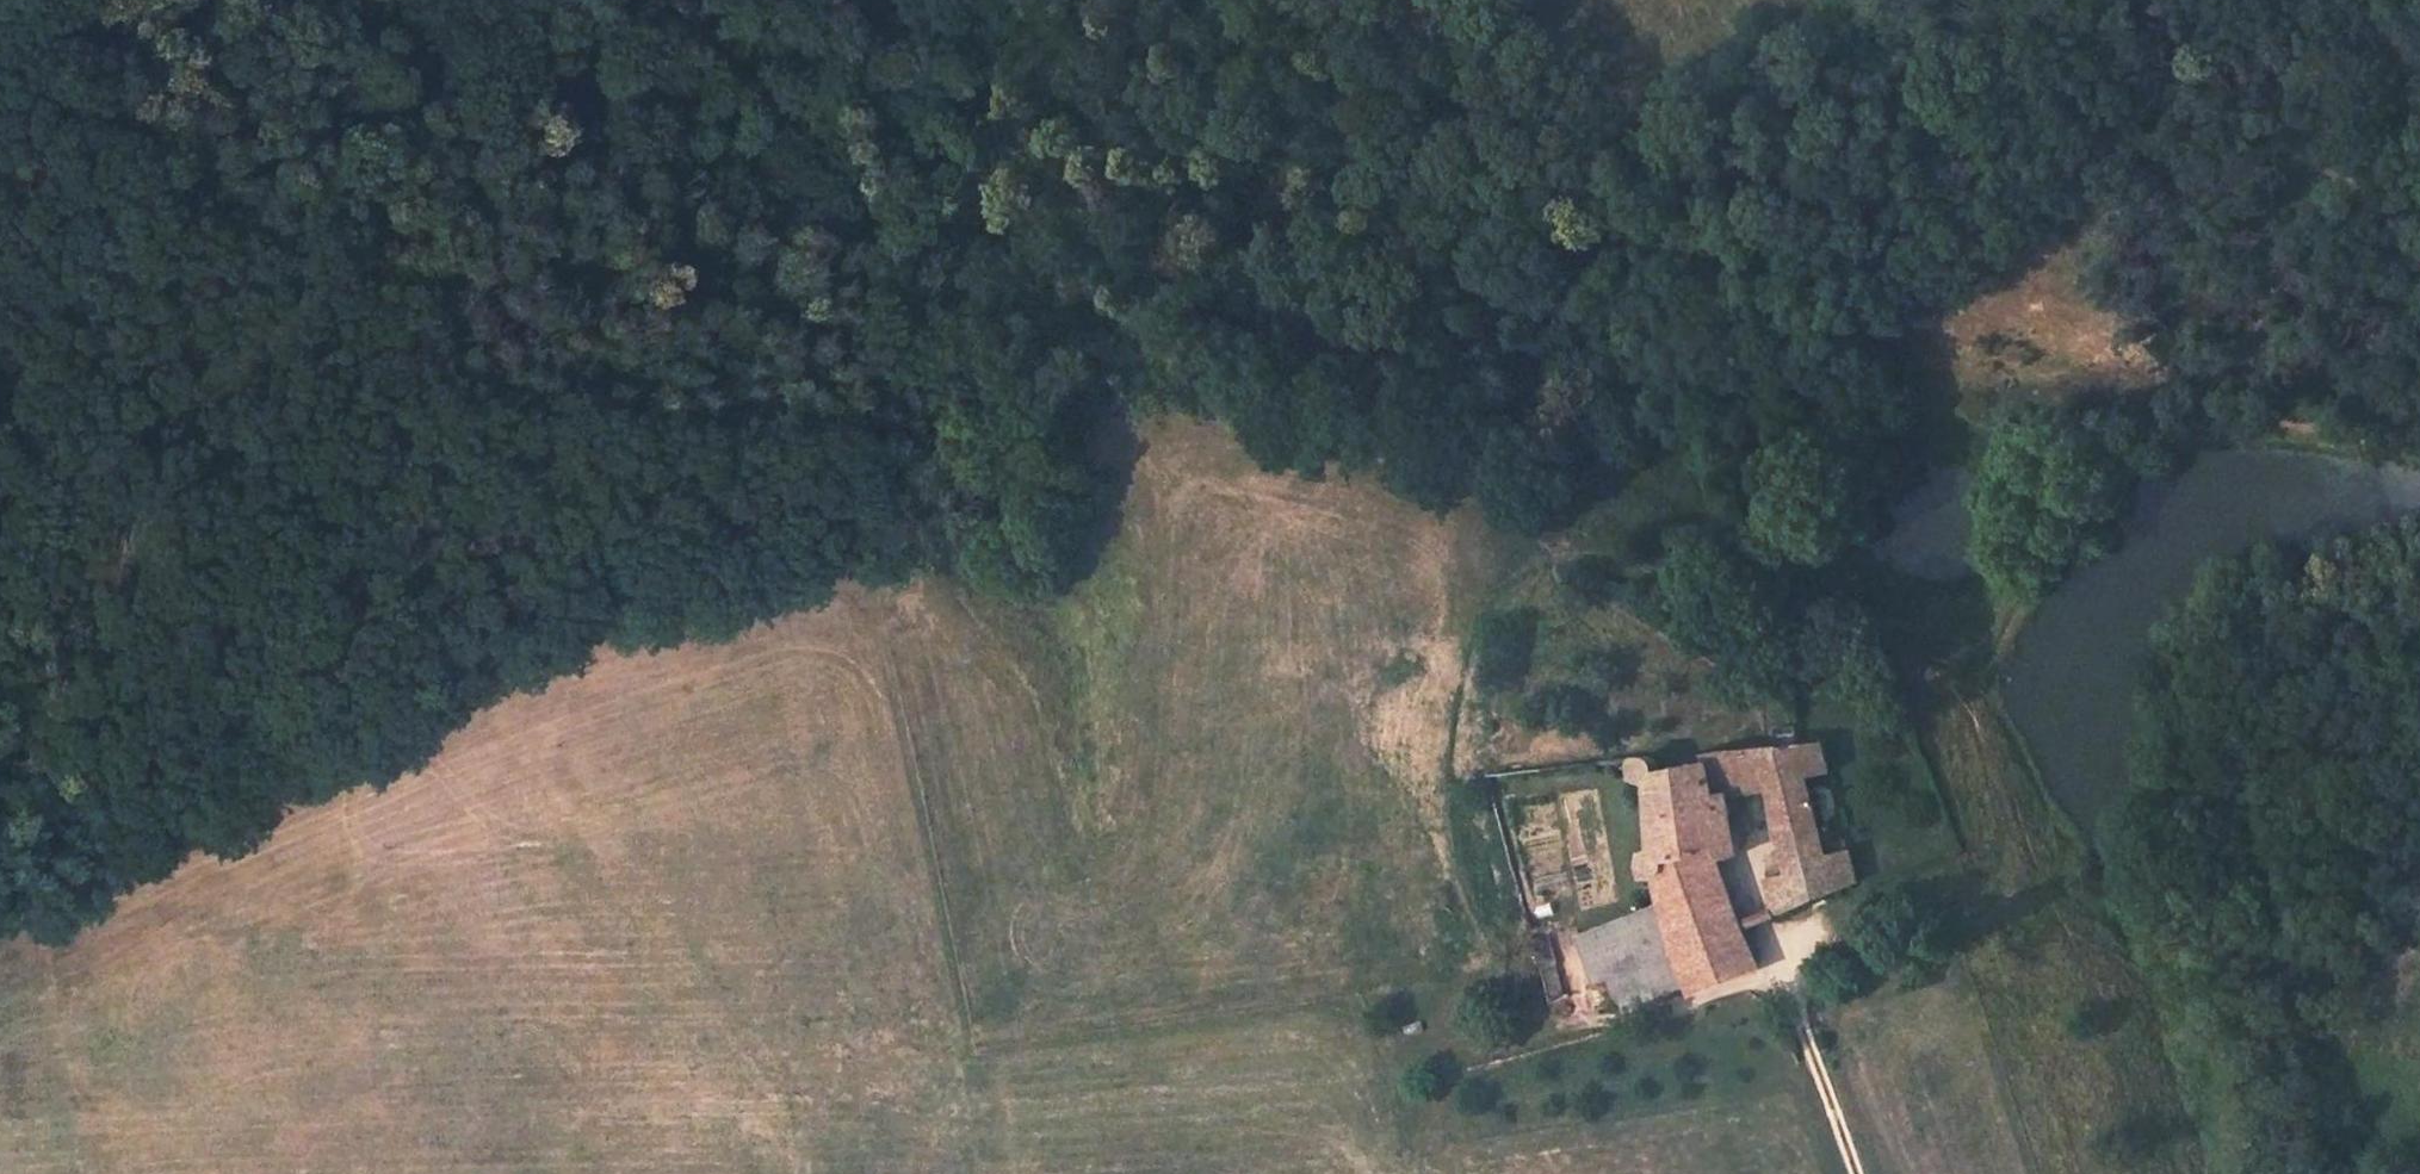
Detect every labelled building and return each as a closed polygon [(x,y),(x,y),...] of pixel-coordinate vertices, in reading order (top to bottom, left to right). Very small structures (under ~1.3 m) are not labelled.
[(1644,751),(1637,751),(1628,756),(1625,762),(1624,770),(1630,778),(1640,780),(1651,842),(1641,847),(1636,855),(1635,863),(1640,874),(1650,881),(1656,881),(1661,896),(1688,979),(1690,985),(1757,960),(1712,854),(1720,859),(1727,860),(1736,855),(1740,849),(1740,843),(1736,834),(1731,829),(1721,828),(1729,805),(1723,791),(1770,780),(1784,841),(1771,846),(1778,872),(1770,874),(1779,906),(1857,880),(1847,842),(1824,848),(1805,773),(1826,766),(1818,733),(1795,735),(1791,716),(1766,719),(1771,738),(1698,747),(1696,758),(1654,764),(1651,756),(1648,752),(1644,751)] [(1688,979),(1661,896),(1575,924),(1592,970),(1616,961),(1629,998),(1688,979)] [(1750,931),(1777,923),(1772,903),(1744,911),(1750,931)]
